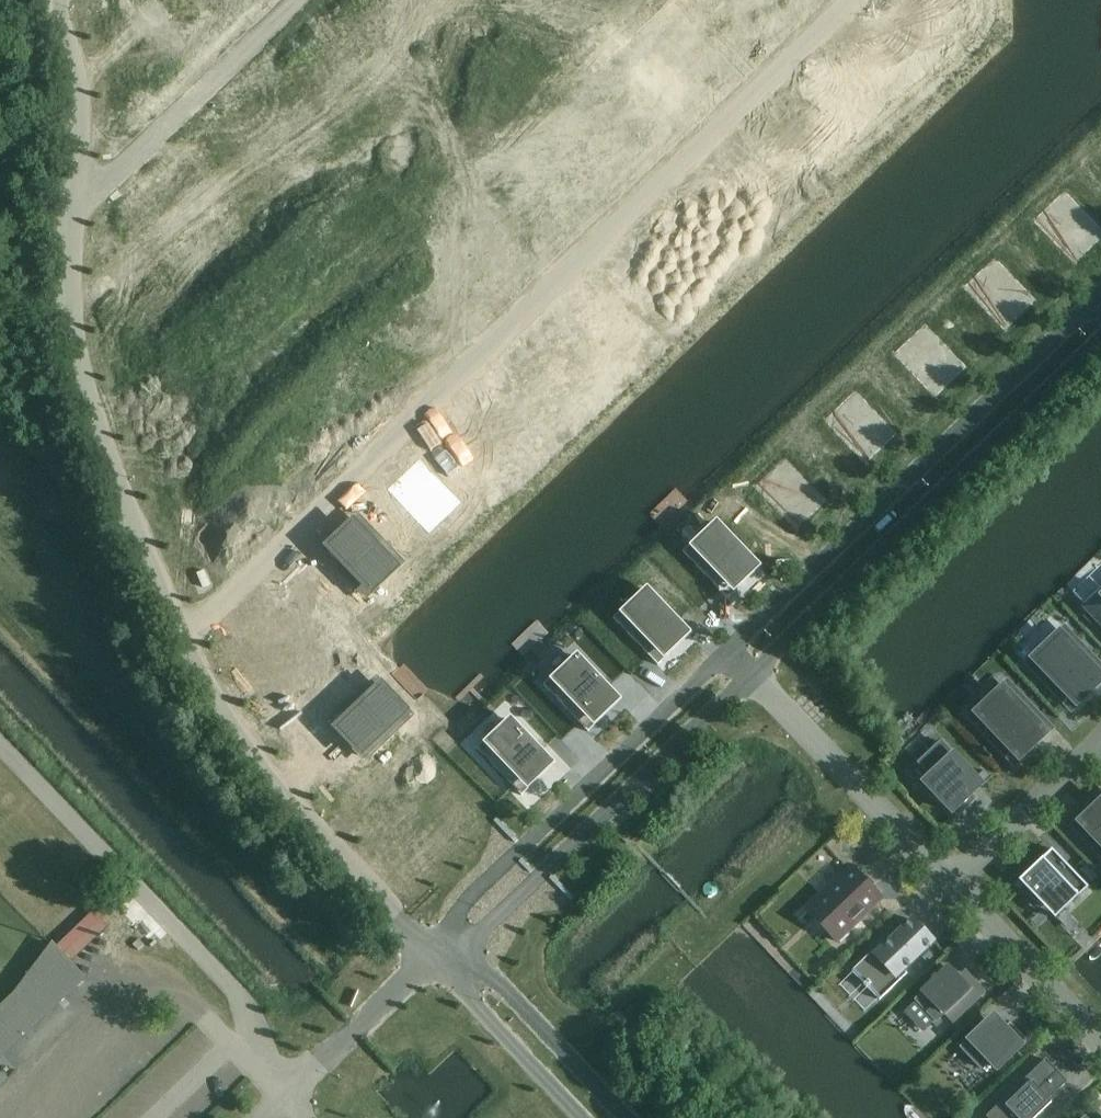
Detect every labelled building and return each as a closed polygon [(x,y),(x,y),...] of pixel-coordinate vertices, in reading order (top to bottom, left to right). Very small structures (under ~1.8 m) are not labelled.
[(1034,207),(1082,257),(1100,239),(1100,214),(1065,177),(1034,207)] [(996,243),(964,274),(1012,324),(1043,294),(996,243)] [(926,310),(894,340),(942,390),(974,360),(926,310)] [(856,377),(824,407),(872,457),(904,427),(856,377)] [(786,443),(755,473),(803,524),(834,493),(786,443)] [(420,461),(387,493),(428,536),(461,505),(420,461)] [(355,517),(322,549),(363,592),(396,561),(355,517)] [(683,552),(728,598),(729,597),(728,595),(758,566),(716,523),(686,552),(685,550),(683,552)] [(613,618),(658,665),(659,664),(658,662),(688,633),(647,590),(616,619),(615,617),(613,618)] [(1098,595),(1097,596),(1100,598),(1088,609),(1100,622),(1100,592),(1098,595)] [(1073,707),(1100,680),(1100,672),(1064,633),(1031,664),(1073,707)] [(545,683),(544,685),(588,732),(590,730),(588,728),(618,699),(577,656),(547,685),(545,683)] [(377,680),(334,721),(364,753),(407,711),(377,680)] [(1047,730),(1007,688),(975,718),(1015,761),(1047,730)] [(478,747),(477,749),(521,795),(523,794),(521,792),(551,763),(510,720),(480,749),(478,747)] [(972,793),(981,784),(941,742),(939,744),(940,744),(921,762),(921,761),(919,763),(931,775),(924,782),(957,817),(977,798),(972,793)] [(1077,825),(1100,850),(1100,802),(1077,825)] [(1088,887),(1052,848),(1018,881),(1043,907),(1044,905),(1053,896),(1057,899),(1065,908),(1073,900),(1074,900),(1088,887)] [(837,941),(881,899),(851,867),(807,909),(837,941)] [(884,950),(880,945),(881,945),(879,944),(852,971),(853,972),(854,971),(865,983),(863,984),(867,988),(868,986),(879,998),(878,998),(879,999),(907,973),(906,972),(902,968),(906,964),(907,965),(933,941),(913,920),(891,940),(893,941),(884,950)] [(52,941),(16,990),(0,1006),(0,1059),(88,976),(52,941)] [(916,1000),(936,1020),(943,1013),(951,1021),(981,992),(964,975),(959,980),(948,969),(933,983),(916,1000)] [(979,1031),(961,1047),(981,1068),(989,1060),(996,1068),(1027,1039),(1010,1022),(1004,1028),(994,1017),(979,1031)] [(1045,1059),(985,1116),(987,1117),(988,1117),(1035,1117),(1037,1116),(1034,1113),(1048,1100),(1051,1103),(1051,1102),(1048,1099),(1067,1082),(1045,1059)]
